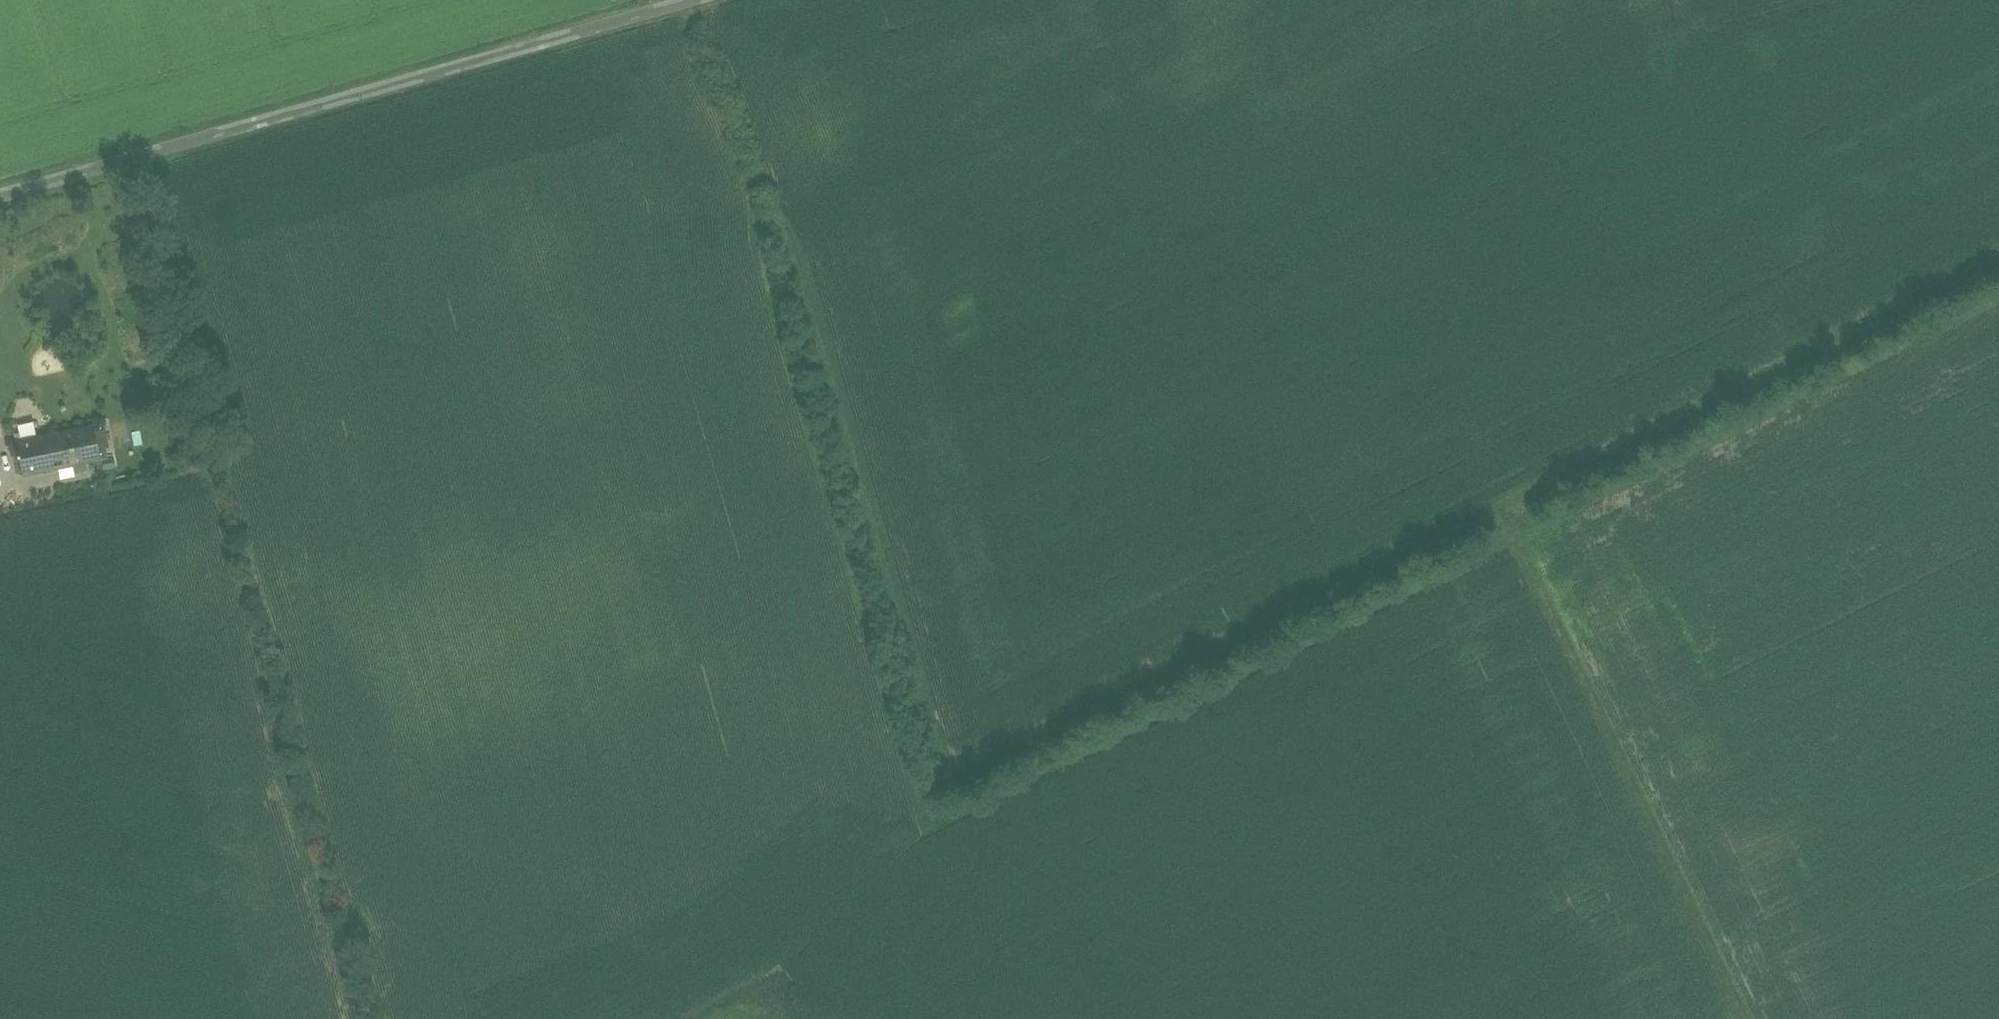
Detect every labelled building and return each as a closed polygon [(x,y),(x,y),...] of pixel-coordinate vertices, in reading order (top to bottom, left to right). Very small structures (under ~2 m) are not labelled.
[(94,425),(18,442),(25,474),(101,458),(94,425)]
